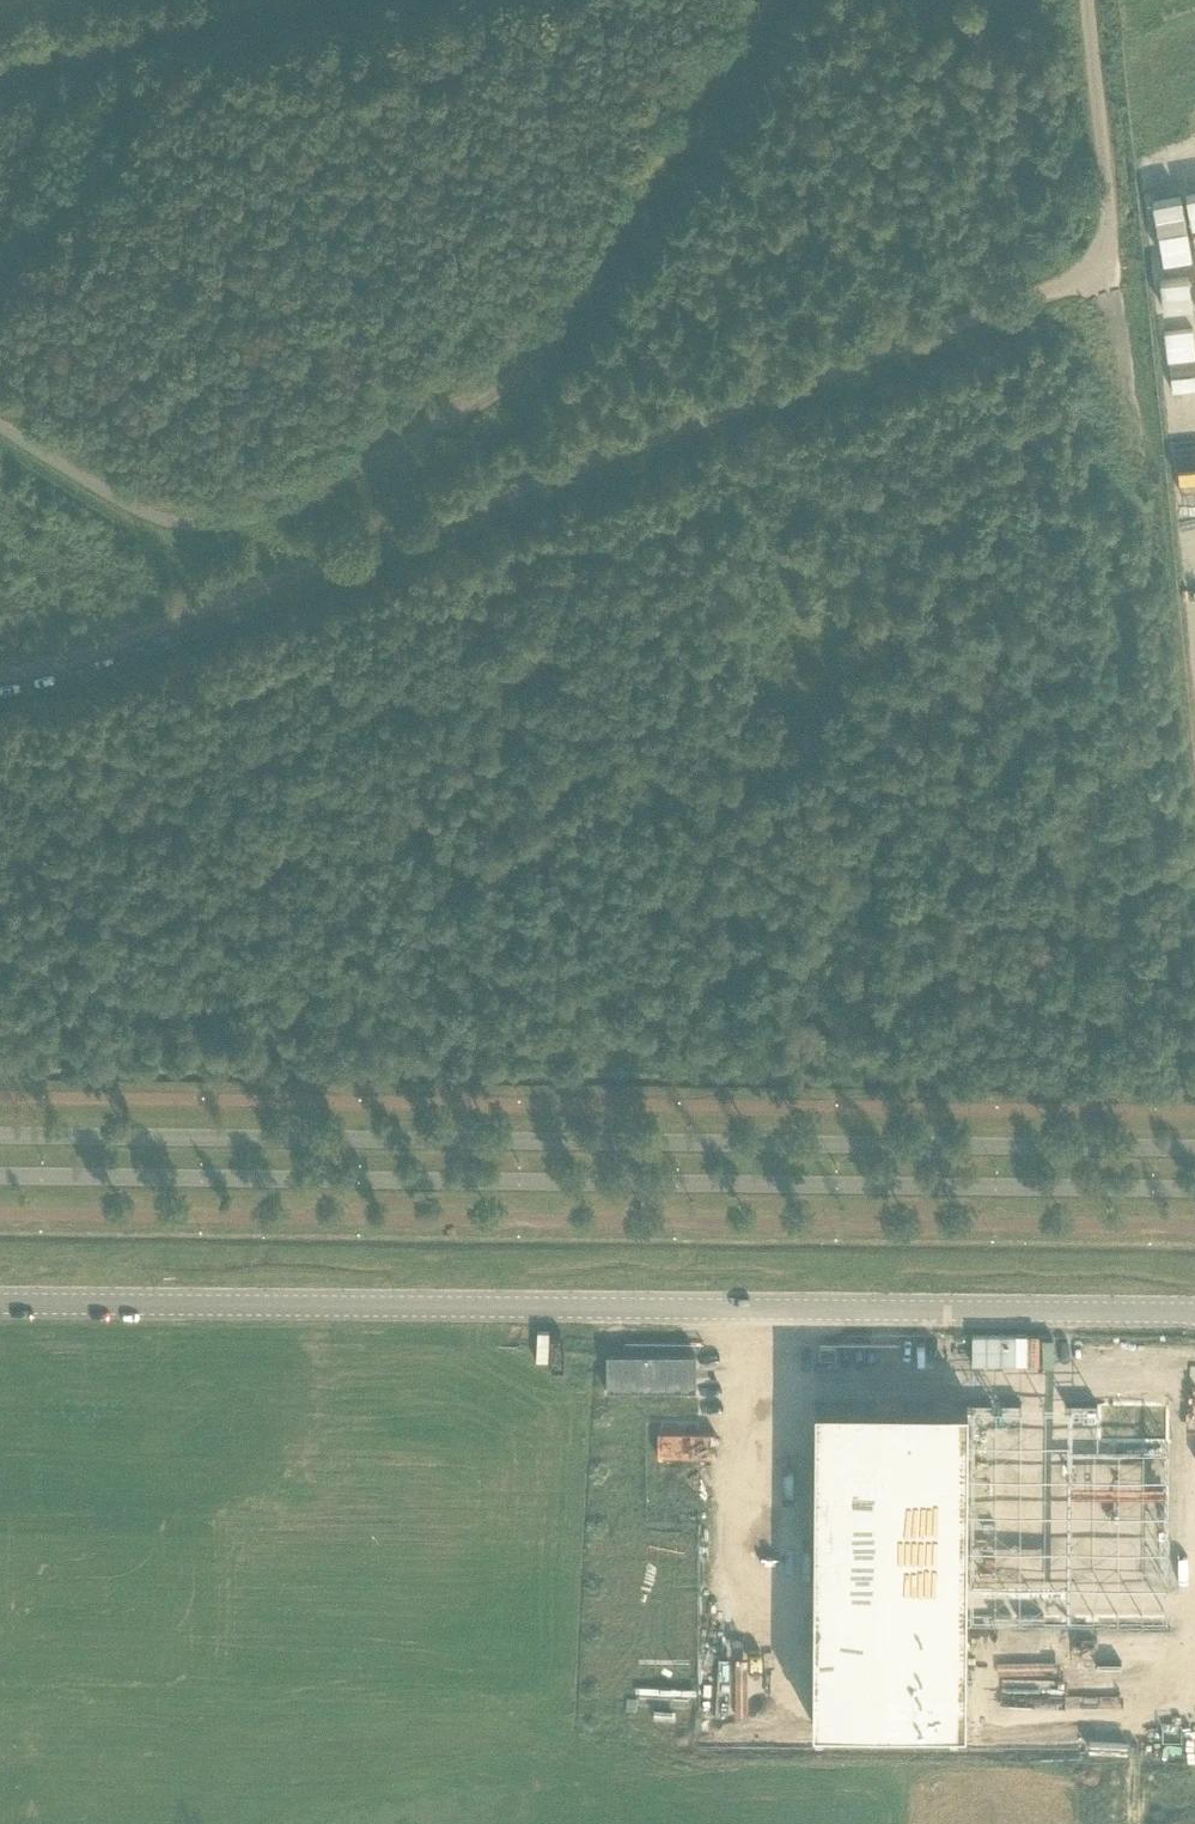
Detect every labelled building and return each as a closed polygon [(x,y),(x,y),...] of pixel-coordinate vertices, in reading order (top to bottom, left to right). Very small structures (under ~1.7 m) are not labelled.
[(814,1401),(812,1723),(966,1724),(967,1616),(1168,1618),(1169,1404),(814,1401)]
